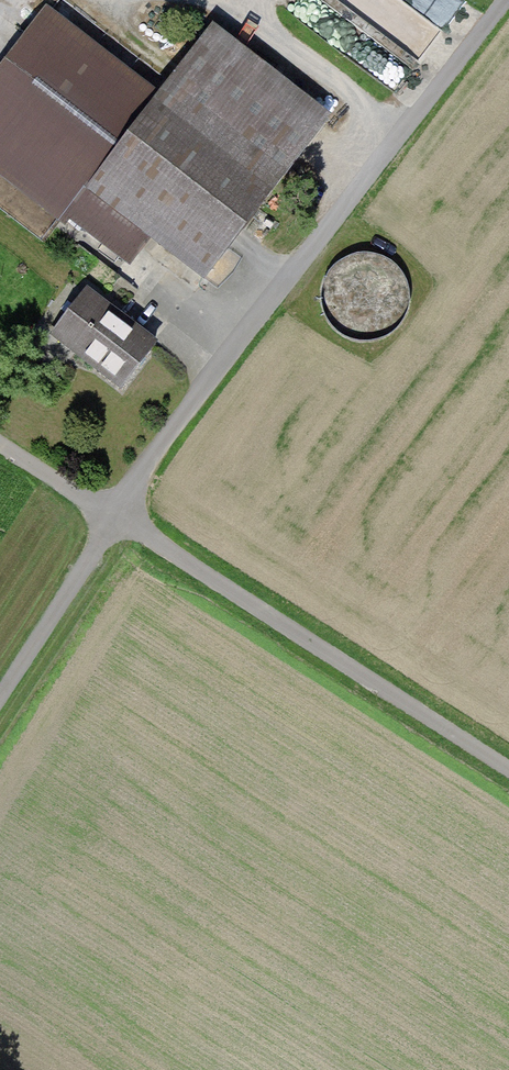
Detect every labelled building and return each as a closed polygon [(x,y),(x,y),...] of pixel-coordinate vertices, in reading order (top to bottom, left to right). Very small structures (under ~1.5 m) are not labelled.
[(40,13),(0,68),(0,174),(126,265),(144,240),(204,284),(327,116),(203,26),(153,95),(40,13)] [(152,340),(80,285),(41,335),(113,391),(152,340)]
